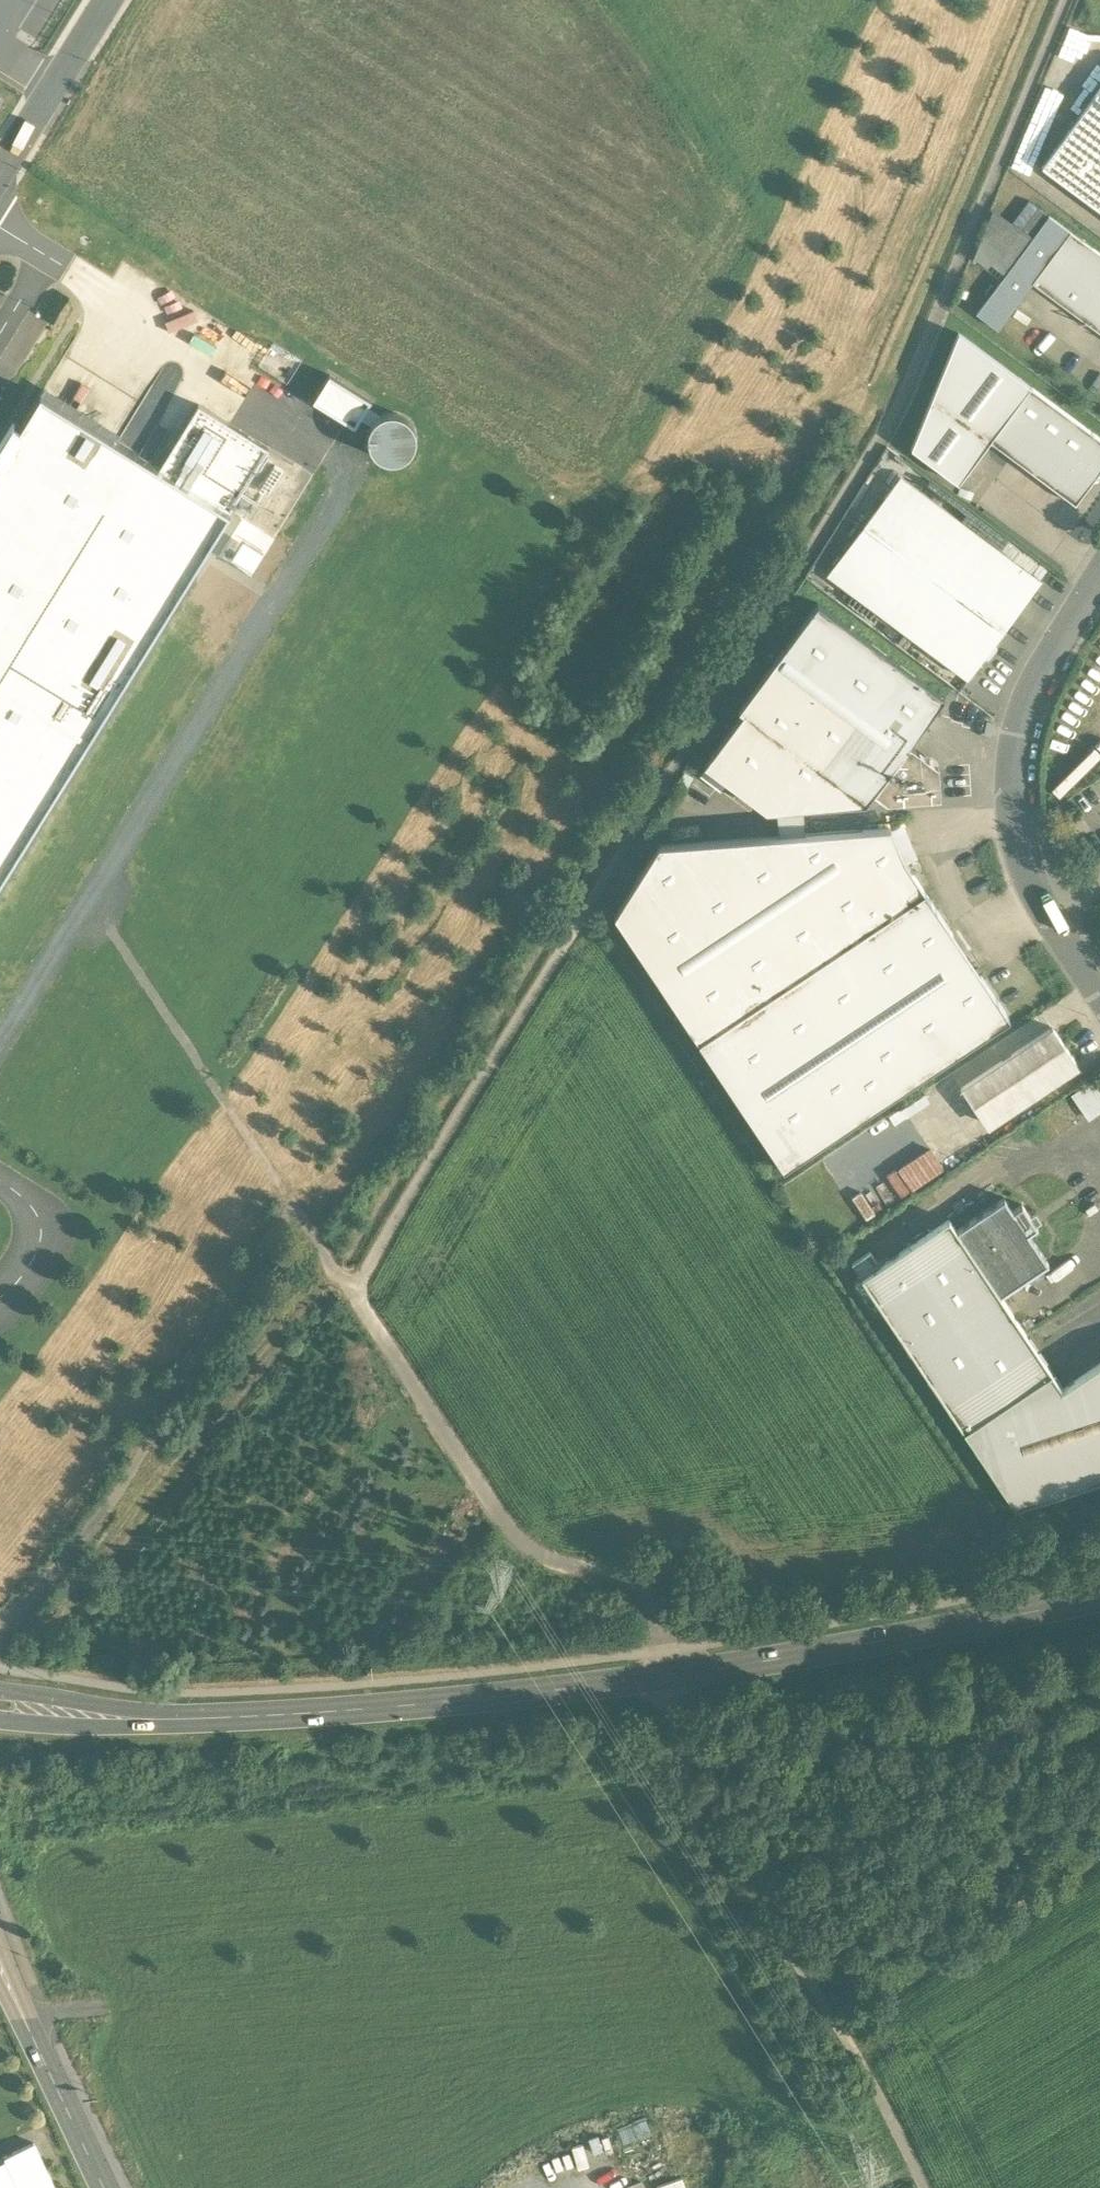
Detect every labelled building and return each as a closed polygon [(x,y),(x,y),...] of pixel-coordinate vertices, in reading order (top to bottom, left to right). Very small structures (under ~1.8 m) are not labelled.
[(1095,96),(1041,168),(1099,211),(1099,89),(1095,96)] [(1049,217),(976,314),(997,330),(1032,283),(1099,334),(1099,255),(1049,217)] [(988,439),(1028,387),(954,334),(905,451),(951,483),(988,439)] [(371,401),(329,376),(313,402),(354,428),(371,401)] [(1028,387),(988,439),(1075,505),(1099,472),(1099,439),(1028,387)] [(229,511),(159,468),(117,441),(40,394),(19,428),(13,424),(0,444),(0,880),(229,511)] [(229,511),(268,449),(198,405),(159,468),(229,511)] [(389,415),(381,417),(375,421),(371,427),(368,435),(368,442),(371,449),(375,455),(382,459),(391,461),(399,460),(406,457),(411,451),(414,444),(415,435),(412,426),(406,419),(397,415),(389,415)] [(900,476),(826,575),(968,680),(1042,580),(900,476)] [(817,603),(738,711),(741,713),(705,765),(766,810),(865,803),(873,792),(908,745),(944,697),(817,603)] [(908,745),(873,792),(884,801),(941,796),(936,766),(908,745)] [(1077,767),(1085,775),(1099,761),(1099,745),(1077,767)] [(891,828),(657,847),(615,917),(699,1042),(924,892),(903,861),(891,828)] [(924,892),(699,1042),(783,1169),(1008,1020),(924,892)] [(1051,1029),(960,1090),(983,1125),(1074,1064),(1051,1029)] [(933,1146),(902,1166),(915,1186),(946,1166),(933,1146)] [(881,1265),(871,1250),(852,1263),(964,1431),(1015,1510),(1099,1484),(1099,1363),(1062,1388),(1001,1295),(1048,1263),(1028,1233),(1038,1227),(1022,1203),(1012,1210),(1004,1197),(957,1229),(950,1219),(881,1265)] [(33,2144),(4,2158),(18,2187),(54,2187),(33,2144)] [(0,2159),(0,2187),(18,2187),(4,2158),(0,2159)]
